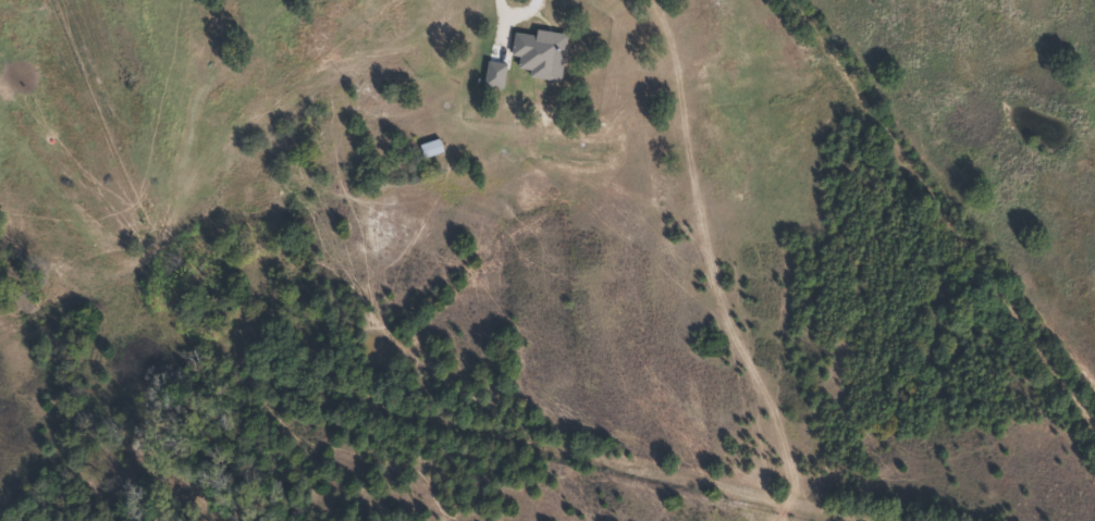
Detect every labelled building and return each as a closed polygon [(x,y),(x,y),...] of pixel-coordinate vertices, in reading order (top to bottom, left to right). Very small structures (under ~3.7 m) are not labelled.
[(550,74),(528,76),(531,110),(553,107),(550,74)] [(413,146),(418,160),(439,153),(434,138),(413,146)]
